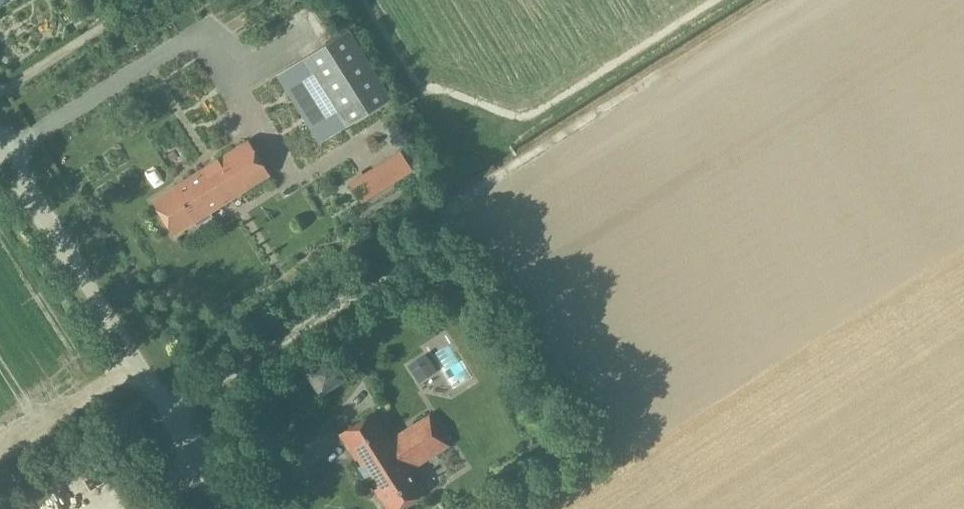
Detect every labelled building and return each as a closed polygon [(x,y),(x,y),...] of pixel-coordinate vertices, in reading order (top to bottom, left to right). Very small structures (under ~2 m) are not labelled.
[(347,31),(276,75),(319,143),(390,99),(347,31)] [(247,141),(152,201),(173,235),(194,222),(196,226),(212,216),(210,212),(269,175),(247,141)] [(362,203),(412,170),(400,150),(348,183),(362,203)] [(448,346),(432,356),(451,389),(468,379),(448,346)] [(320,397),(347,380),(329,352),(302,370),(320,397)] [(422,352),(408,364),(420,377),(433,365),(422,352)] [(387,508),(398,508),(424,493),(409,470),(448,446),(429,415),(390,439),(373,412),(339,434),(387,508)] [(98,433),(107,428),(104,422),(95,427),(98,433)]
